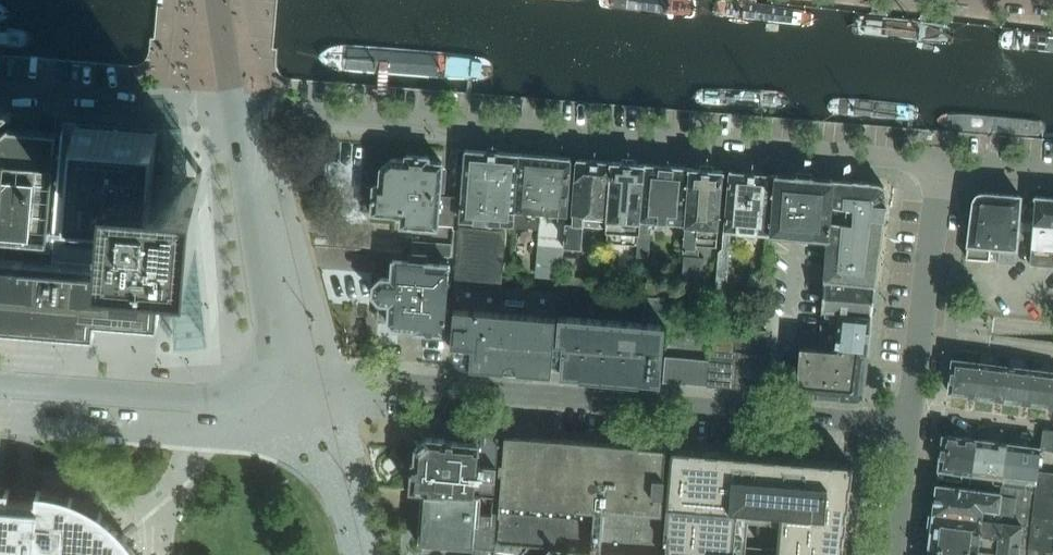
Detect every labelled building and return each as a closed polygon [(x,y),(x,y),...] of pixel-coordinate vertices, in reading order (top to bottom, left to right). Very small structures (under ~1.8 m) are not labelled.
[(610,12),(675,19),(677,0),(611,0),(610,12)] [(707,23),(772,29),(774,8),(709,1),(707,23)] [(850,38),(915,44),(917,23),(852,16),(850,38)] [(1052,59),(1052,37),(1000,31),(997,53),(1052,59)] [(337,40),(299,53),(333,73),(383,77),(467,84),(495,79),(496,66),(471,53),(337,40)] [(716,108),(781,113),(783,91),(717,86),(716,108)] [(856,119),(921,125),(923,103),(858,98),(856,119)] [(947,127),(1012,132),(1014,110),(949,105),(947,127)] [(8,114),(12,114),(12,112),(0,111),(0,121),(8,114)] [(63,116),(62,123),(60,148),(54,224),(109,229),(107,245),(107,253),(164,258),(171,259),(171,250),(188,252),(196,252),(197,237),(203,170),(188,169),(183,168),(166,167),(164,125),(63,116)] [(55,260),(98,263),(99,253),(107,253),(107,245),(109,229),(54,224),(60,148),(55,147),(56,135),(56,132),(56,131),(54,131),(40,130),(37,130),(10,127),(9,126),(0,133),(0,255),(55,260)] [(516,209),(520,154),(520,153),(517,153),(498,152),(498,151),(488,150),(488,151),(469,149),(466,149),(466,150),(465,150),(465,160),(460,219),(482,221),(482,226),(458,225),(454,279),(502,283),(506,228),(502,228),(502,223),(503,223),(515,224),(516,209)] [(563,259),(564,246),(567,213),(568,212),(571,169),(571,158),(571,157),(569,157),(556,156),(546,155),(546,156),(523,154),(523,153),(520,153),(520,154),(516,209),(520,210),(521,214),(524,216),(532,217),(536,215),(537,211),(558,213),(558,222),(549,222),(547,257),(563,259)] [(365,186),(363,209),(373,210),(373,211),(372,211),(373,211),(373,212),(375,212),(376,211),(403,214),(402,224),(411,224),(428,225),(437,226),(438,222),(453,223),(456,196),(440,195),(443,162),(440,162),(440,161),(431,161),(428,161),(429,159),(429,156),(427,156),(423,156),(413,155),(410,155),(407,154),(407,157),(407,159),(405,159),(395,158),(393,158),(392,158),(390,159),(391,159),(383,165),(382,166),(382,167),(381,171),(380,180),(381,181),(380,185),(375,184),(375,186),(365,186)] [(574,213),(568,212),(567,213),(564,246),(582,247),(583,225),(607,227),(612,161),(611,161),(602,160),(600,160),(591,159),(578,158),(578,159),(577,164),(577,170),(574,213)] [(640,234),(645,164),(612,161),(607,227),(607,232),(638,234),(640,234)] [(645,164),(640,234),(638,234),(637,258),(650,259),(653,227),(662,228),(662,222),(686,223),(690,178),(691,168),(688,167),(688,168),(648,164),(645,164)] [(719,227),(723,181),(724,170),(691,168),(690,178),(686,223),(684,245),(697,246),(698,235),(720,237),(721,227),(719,227)] [(719,251),(715,301),(726,302),(731,231),(771,234),(775,185),(776,174),(775,174),(772,174),(733,171),(730,171),(729,182),(723,247),(719,251)] [(771,234),(827,239),(827,240),(830,240),(836,179),(834,179),(831,179),(813,178),(813,176),(808,176),(808,177),(810,178),(810,183),(799,182),(800,177),(801,177),(802,175),(797,175),(797,176),(779,175),(779,174),(776,174),(776,175),(775,185),(771,234)] [(827,240),(824,280),(876,283),(879,266),(880,263),(877,263),(878,253),(881,253),(881,251),(880,250),(885,218),(886,218),(886,215),(885,215),(886,206),(887,206),(888,203),(887,203),(888,193),(887,193),(887,192),(888,192),(888,191),(887,191),(887,190),(887,189),(887,188),(886,188),(886,187),(886,186),(885,186),(885,185),(884,185),(883,185),(883,184),(882,184),(881,184),(880,184),(880,183),(870,182),(870,181),(867,181),(866,181),(866,182),(859,182),(859,181),(858,181),(858,180),(855,180),(855,181),(836,179),(830,240),(827,240)] [(969,241),(968,256),(990,259),(991,257),(999,258),(999,262),(1000,262),(1016,264),(1017,258),(1018,248),(1018,247),(1017,247),(1018,236),(1018,230),(1019,219),(1021,195),(1021,194),(1018,194),(1000,193),(997,192),(997,193),(984,192),(983,192),(982,192),(981,192),(980,192),(979,192),(979,193),(978,193),(978,194),(977,194),(977,195),(976,195),(976,196),(975,196),(975,197),(975,198),(974,199),(973,212),(972,212),(972,214),(970,238),(969,238),(969,241)] [(1033,231),(1030,264),(1052,266),(1052,197),(1039,196),(1036,195),(1034,221),(1019,219),(1018,230),(1033,231)] [(429,254),(451,256),(451,253),(452,244),(412,241),(412,253),(429,254)] [(0,255),(0,327),(94,335),(96,320),(158,325),(164,258),(107,253),(99,253),(98,263),(55,260),(0,255)] [(450,264),(428,262),(409,260),(393,259),(391,277),(382,276),(374,283),(373,294),(379,301),(378,320),(389,321),(394,326),(393,327),(397,327),(413,328),(415,329),(415,330),(418,330),(442,332),(445,332),(450,264)] [(876,283),(824,280),(822,310),(839,311),(872,314),(876,283)] [(558,292),(456,283),(451,343),(455,344),(471,363),(470,366),(552,373),(552,370),(558,292)] [(582,377),(642,382),(643,380),(663,382),(666,355),(671,298),(648,296),(646,321),(562,314),(559,341),(566,341),(563,371),(563,373),(582,375),(582,377)] [(839,311),(835,342),(834,349),(867,352),(872,314),(839,311)] [(737,326),(738,314),(714,312),(707,385),(735,388),(738,351),(734,350),(737,326)] [(737,326),(734,350),(738,351),(766,353),(768,329),(737,326)] [(821,348),(812,347),(801,346),(797,393),(858,398),(862,394),(867,352),(834,349),(821,348)] [(764,390),(767,354),(738,351),(735,388),(764,390)] [(663,382),(707,385),(710,359),(666,355),(663,382)] [(978,395),(982,362),(954,358),(949,392),(978,395)] [(982,362),(978,395),(1004,399),(1008,365),(982,362)] [(1008,365),(1004,399),(1031,402),(1035,369),(1008,365)] [(1031,402),(1052,405),(1052,371),(1035,369),(1031,402)] [(1041,448),(1052,449),(1052,429),(1044,428),(1043,433),(1041,448)] [(495,490),(499,434),(491,433),(491,432),(474,431),(474,433),(475,433),(475,441),(474,440),(474,442),(456,441),(454,441),(445,440),(445,438),(444,438),(445,438),(442,438),(429,437),(429,436),(427,436),(427,437),(426,436),(425,437),(420,431),(411,438),(416,444),(416,445),(415,461),(413,461),(411,488),(424,489),(422,490),(475,495),(476,487),(480,487),(480,488),(495,490)] [(497,543),(568,548),(568,549),(651,554),(659,554),(667,447),(641,445),(641,444),(639,444),(639,445),(636,445),(636,444),(634,444),(628,444),(628,443),(624,443),(624,444),(612,443),(612,442),(609,442),(598,441),(593,440),(593,441),(590,441),(590,440),(588,440),(588,441),(582,440),(578,439),(578,440),(567,439),(567,438),(563,438),(563,439),(552,438),(552,437),(550,437),(550,438),(544,437),(544,436),(542,436),(542,437),(539,437),(539,436),(534,436),(533,438),(522,437),(523,435),(520,435),(520,437),(514,437),(508,436),(508,434),(505,434),(499,512),(497,543)] [(972,474),(977,439),(944,434),(939,469),(972,474)] [(1005,478),(1009,443),(977,439),(972,474),(1004,478),(1005,478)] [(1038,471),(1041,451),(1040,451),(1040,447),(1009,443),(1005,478),(1037,482),(1038,471)] [(851,483),(853,467),(849,466),(849,463),(672,448),(664,541),(667,541),(666,554),(842,554),(851,483)] [(1038,471),(1037,482),(1032,525),(1028,554),(1052,554),(1052,472),(1038,471)] [(935,508),(934,512),(945,513),(1024,523),(1032,525),(1037,482),(1005,478),(1004,478),(1003,485),(1002,485),(1001,491),(955,485),(956,479),(939,477),(938,484),(937,487),(935,508)] [(139,554),(137,551),(135,547),(131,542),(126,535),(122,531),(116,525),(110,519),(102,514),(96,509),(88,505),(81,501),(75,499),(69,497),(62,494),(55,493),(48,491),(41,490),(37,490),(36,500),(9,498),(9,488),(0,487),(0,546),(32,549),(31,554),(140,554),(139,554)] [(422,491),(422,494),(424,494),(422,515),(420,515),(418,542),(432,544),(473,547),(472,554),(496,554),(497,543),(499,512),(480,510),(481,495),(475,495),(422,490),(422,491)] [(945,513),(934,512),(933,525),(934,525),(932,538),(932,540),(931,540),(930,543),(980,550),(1017,554),(1019,554),(1024,523),(945,513)] [(930,543),(930,545),(930,547),(931,547),(930,554),(1017,554),(930,543)] [(568,549),(550,547),(530,546),(522,554),(566,554),(568,549)]
